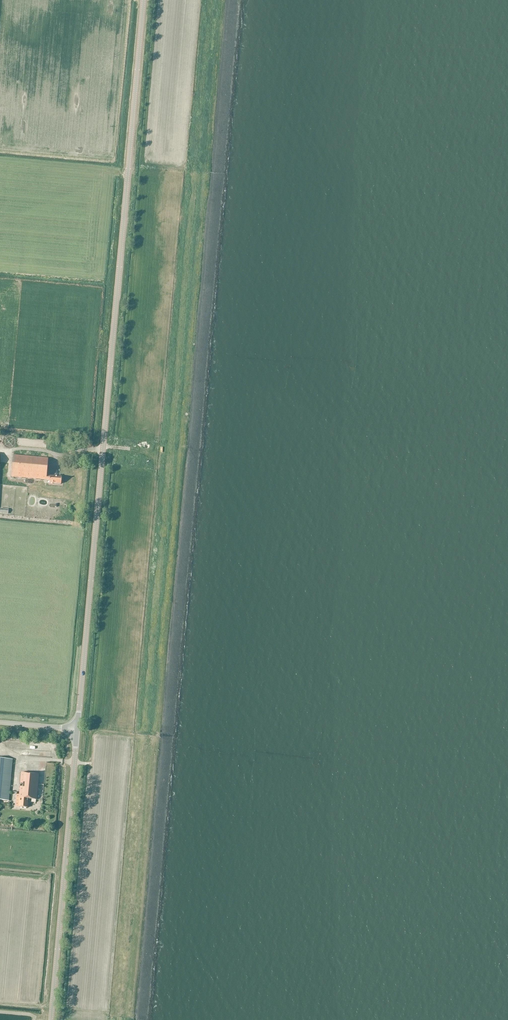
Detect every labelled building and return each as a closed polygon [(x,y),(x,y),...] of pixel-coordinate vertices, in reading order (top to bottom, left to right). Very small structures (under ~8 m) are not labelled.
[(47,475),(48,458),(14,455),(14,464),(11,464),(11,477),(50,480),(49,483),(61,484),(62,477),(47,475)] [(13,759),(0,758),(0,800),(9,801),(12,763),(14,763),(15,760),(13,760),(13,759)] [(28,800),(36,800),(39,775),(21,773),(19,795),(16,794),(15,807),(19,807),(27,808),(28,800)]
